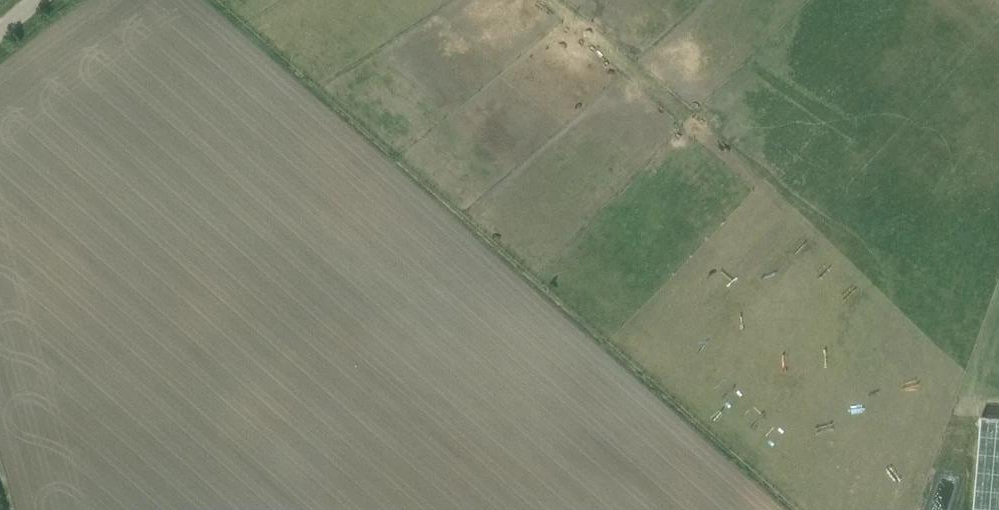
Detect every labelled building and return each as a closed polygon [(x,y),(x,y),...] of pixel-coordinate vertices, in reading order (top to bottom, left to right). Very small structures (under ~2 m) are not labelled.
[(979,417),(971,509),(998,509),(998,419),(979,417)]
